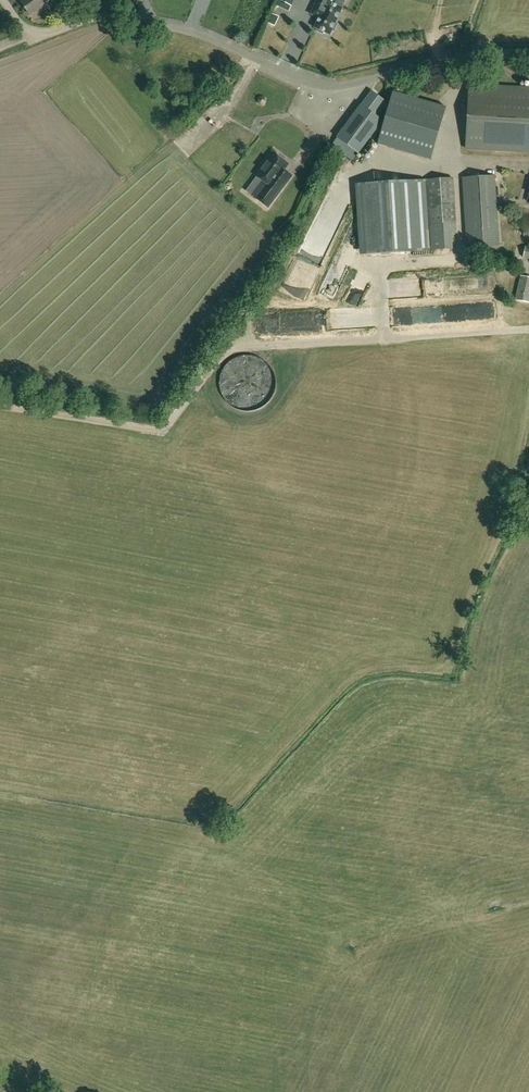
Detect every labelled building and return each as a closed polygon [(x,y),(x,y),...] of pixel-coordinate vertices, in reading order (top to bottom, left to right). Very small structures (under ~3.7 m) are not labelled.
[(50,1),(50,0),(22,0),(21,1),(30,15),(50,1)] [(316,1),(311,14),(319,18),(315,28),(317,29),(316,31),(323,34),(324,32),(330,35),(332,31),(334,32),(338,23),(336,22),(345,0),(317,0),(316,1)] [(279,17),(273,14),(269,23),(275,26),(279,17)] [(469,86),(465,149),(528,152),(528,89),(469,86)] [(353,160),(377,128),(378,118),(389,104),(372,91),(332,145),(353,160)] [(446,107),(393,92),(378,143),(431,159),(446,107)] [(188,137),(182,141),(187,148),(193,144),(188,137)] [(287,164),(274,153),(271,156),(270,155),(265,161),(267,162),(257,176),(267,184),(256,198),(267,207),(291,176),(283,170),(287,164)] [(467,248),(499,246),(495,175),(463,177),(467,248)] [(408,251),(430,250),(428,224),(455,222),(453,178),(404,181),(406,217),(408,251)] [(371,254),(399,252),(394,182),(367,183),(371,254)] [(521,276),(516,300),(528,302),(528,278),(521,276)] [(430,294),(500,295),(500,278),(430,278),(430,294)]
